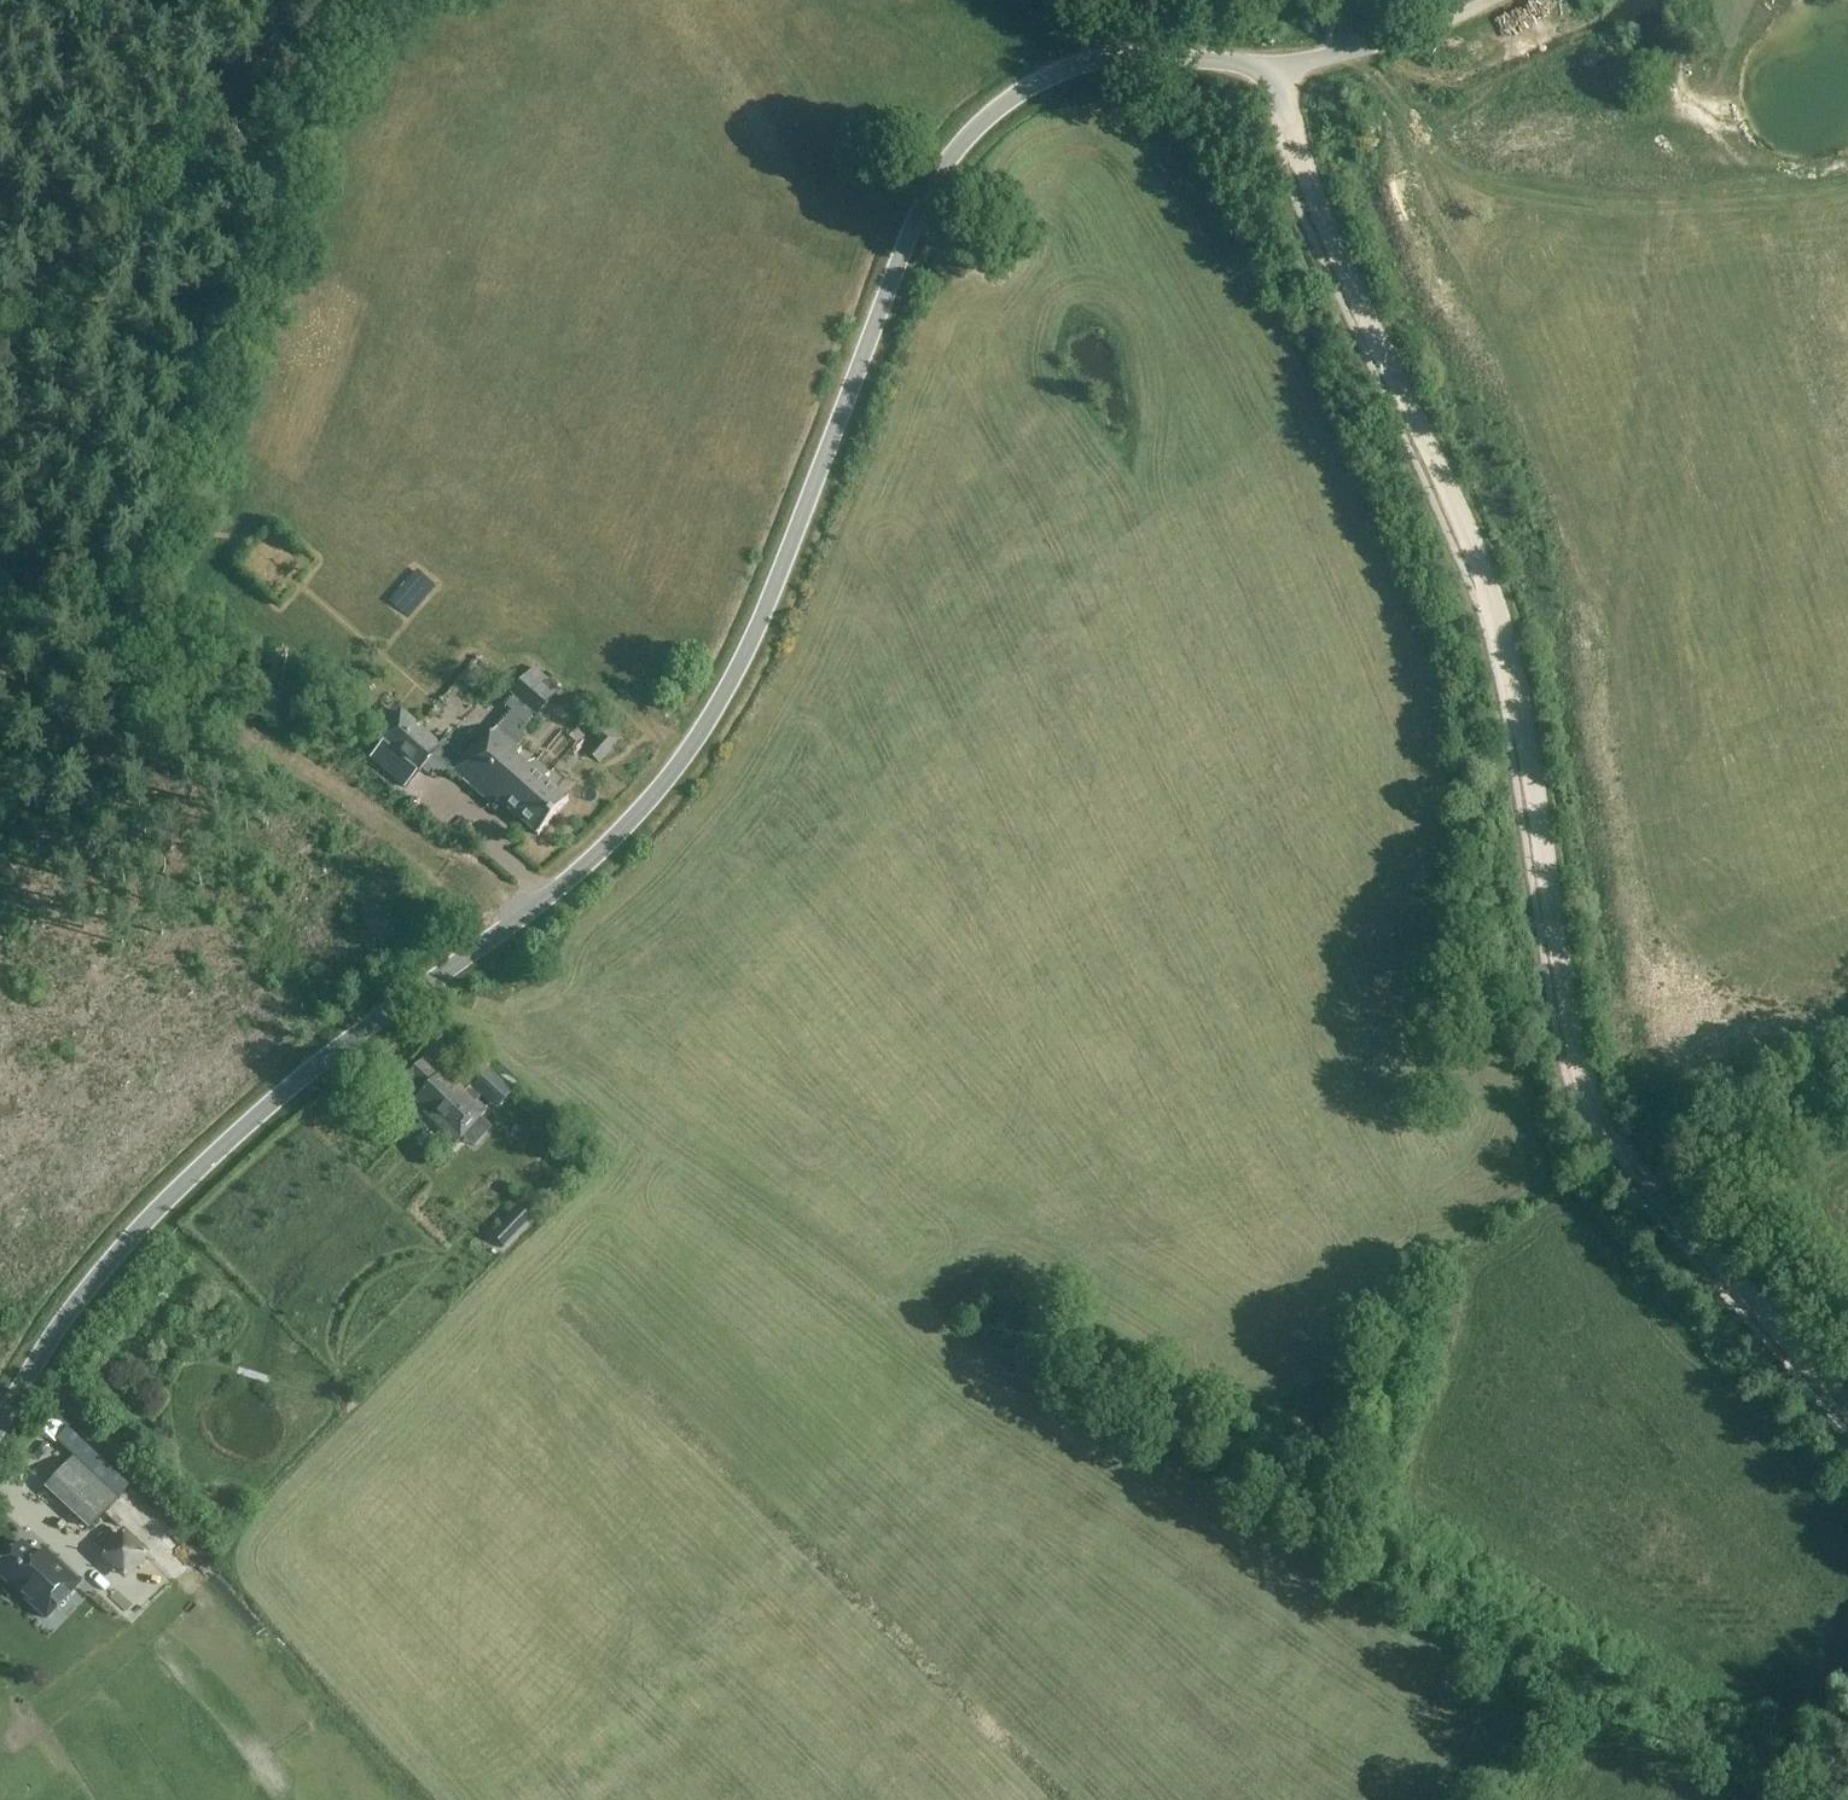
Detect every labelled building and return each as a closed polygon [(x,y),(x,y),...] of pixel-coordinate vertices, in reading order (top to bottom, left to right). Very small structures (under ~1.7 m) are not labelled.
[(1316,5),(1307,7),(1308,14),(1317,12),(1316,5)] [(555,694),(531,673),(510,697),(518,704),(514,709),(529,723),(555,694)] [(439,749),(417,728),(402,713),(383,734),(388,740),(370,760),(404,788),(416,776),(439,749)] [(494,809),(498,803),(537,837),(568,802),(545,782),(549,777),(534,763),(526,768),(517,760),(521,752),(497,730),(477,753),(472,749),(452,772),(494,809)] [(456,1146),(486,1115),(476,1105),(483,1098),(498,1112),(512,1095),(485,1070),(470,1084),(472,1086),(465,1095),(428,1059),(406,1081),(422,1096),(419,1099),(430,1109),(424,1115),(456,1146)] [(518,1207),(491,1236),(506,1249),(533,1220),(518,1207)] [(45,1489),(87,1530),(119,1497),(130,1486),(110,1466),(71,1428),(57,1442),(74,1460),(45,1489)] [(110,1528),(134,1549),(151,1530),(127,1509),(110,1528)] [(0,1567),(0,1577),(46,1620),(79,1585),(53,1560),(46,1567),(22,1544),(0,1567)]
